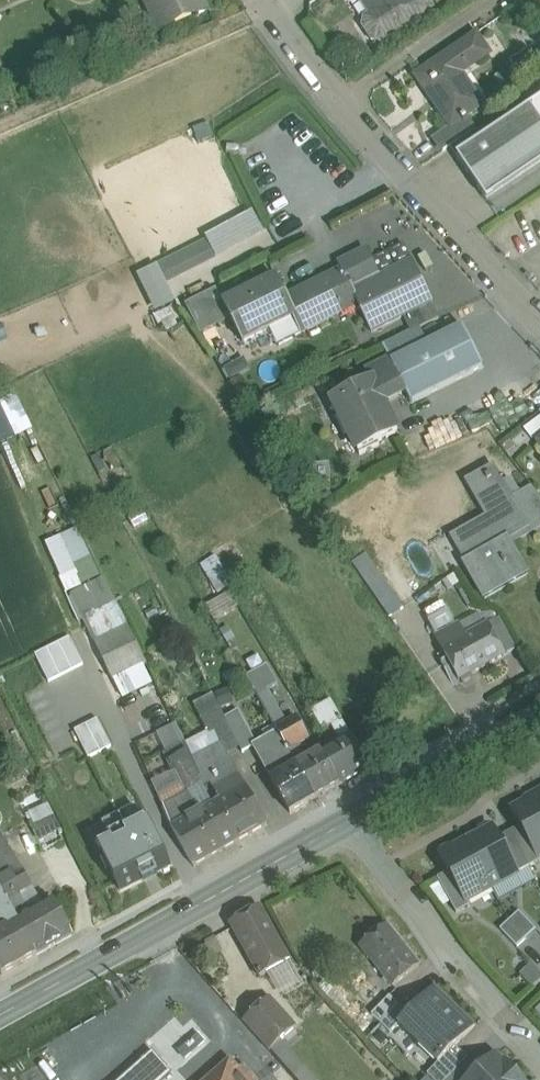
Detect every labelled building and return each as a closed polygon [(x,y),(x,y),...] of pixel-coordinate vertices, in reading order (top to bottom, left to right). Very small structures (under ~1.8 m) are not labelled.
[(142,3),(156,33),(206,12),(201,0),(147,0),(142,3)] [(373,12),(364,18),(363,27),(372,41),(381,43),(430,12),(422,0),(365,0),(373,12)] [(476,36),(416,77),(436,107),(438,105),(452,126),(453,127),(460,122),(463,126),(469,122),(466,118),(467,117),(477,110),(456,78),(490,55),(476,36)] [(530,108),(539,123),(539,101),(530,108)] [(456,157),(487,202),(539,166),(539,123),(530,108),(456,157)] [(460,122),(453,127),(452,126),(434,138),(443,152),(476,129),(467,117),(466,118),(469,122),(463,126),(460,122)] [(151,311),(174,301),(166,280),(215,260),(207,239),(134,268),(151,311)] [(412,262),(353,291),(360,305),(358,306),(372,334),(404,318),(431,304),(433,303),(412,262)] [(342,270),(286,298),(296,318),(293,319),(301,335),(358,306),(360,305),(353,291),(342,270)] [(276,278),(223,305),(243,344),(293,319),(296,318),(286,298),(276,278)] [(431,304),(404,318),(412,333),(420,329),(439,320),(431,304)] [(427,345),(391,363),(405,393),(405,392),(411,404),(483,368),(463,327),(427,345)] [(412,333),(383,347),(391,363),(427,345),(420,329),(412,333)] [(391,363),(366,375),(369,381),(371,380),(383,404),(405,393),(391,363)] [(369,381),(332,400),(360,456),(379,446),(378,443),(398,434),(383,404),(371,380),(369,381)] [(512,500),(498,475),(476,487),(494,519),(458,540),(470,561),(464,564),(482,596),(526,571),(511,545),(531,533),(512,500)] [(533,488),(512,500),(531,533),(539,527),(539,498),(533,488)] [(217,591),(231,583),(213,554),(199,562),(217,591)] [(375,568),(361,577),(368,587),(382,578),(375,568)] [(127,626),(102,575),(67,592),(92,643),(127,626)] [(404,608),(383,578),(382,578),(368,587),(389,618),(404,608)] [(228,590),(208,604),(216,616),(236,603),(228,590)] [(432,633),(453,624),(442,600),(421,609),(432,633)] [(127,626),(92,643),(111,682),(146,665),(127,626)] [(488,626),(465,638),(459,626),(436,637),(460,682),(505,656),(488,626)] [(32,652),(45,679),(82,662),(69,635),(32,652)] [(246,677),(257,697),(268,691),(278,685),(267,665),(246,677)] [(257,697),(276,730),(288,724),(268,691),(257,697)] [(225,718),(213,695),(193,704),(207,733),(208,734),(220,758),(227,755),(240,748),(240,747),(225,718)] [(331,702),(312,713),(323,732),(332,727),(338,739),(341,742),(350,737),(331,702)] [(257,745),(238,711),(225,718),(240,747),(240,748),(242,753),(257,745)] [(83,755),(109,745),(98,717),(72,726),(83,755)] [(297,767),(305,762),(305,758),(298,746),(309,740),(297,719),(288,724),(276,730),(280,738),(296,766),(297,767)] [(172,721),(159,729),(169,745),(182,738),(172,721)] [(220,758),(208,734),(186,745),(202,777),(201,778),(213,802),(244,784),(227,755),(220,758)] [(341,742),(321,754),(339,786),(369,770),(351,737),(350,737),(341,742)] [(280,738),(256,751),(272,779),(296,766),(280,738)] [(186,744),(167,753),(187,794),(203,785),(199,779),(201,778),(202,777),(186,745),(186,744)] [(339,786),(321,754),(305,762),(297,767),(316,799),(339,786)] [(272,779),(271,780),(290,814),(316,799),(297,767),(296,766),(272,779)] [(203,785),(187,794),(162,806),(172,826),(213,802),(201,778),(199,779),(203,785)] [(244,784),(213,802),(233,845),(267,825),(244,784)] [(530,804),(529,802),(512,810),(521,827),(510,833),(529,868),(539,862),(539,858),(539,856),(539,855),(539,800),(539,798),(530,804)] [(172,826),(170,827),(194,867),(233,845),(213,802),(172,826)] [(47,803),(25,813),(37,838),(59,828),(47,803)] [(94,840),(120,893),(172,868),(146,816),(142,819),(136,807),(102,824),(107,834),(94,840)] [(510,833),(498,840),(492,828),(487,827),(481,830),(479,835),(466,842),(492,888),(529,868),(510,833)] [(0,837),(0,890),(36,955),(72,935),(53,901),(26,916),(24,913),(19,895),(30,888),(0,837)] [(466,842),(453,849),(449,848),(442,852),(441,856),(450,873),(437,879),(456,914),(470,907),(467,902),(492,888),(466,842)] [(0,890),(0,924),(9,927),(0,932),(0,973),(2,976),(37,956),(36,955),(0,890)] [(260,907),(230,924),(247,954),(276,937),(260,907)] [(536,931),(519,913),(509,921),(527,940),(536,931)] [(527,940),(509,921),(500,930),(517,949),(527,940)] [(386,924),(359,946),(392,987),(419,965),(386,924)] [(276,937),(247,954),(260,978),(268,973),(290,961),(276,937)] [(290,961),(268,973),(286,1004),(308,991),(290,961)] [(539,977),(539,973),(528,963),(519,975),(533,986),(539,977)] [(409,1013),(398,1025),(438,1064),(438,1065),(455,1047),(475,1027),(434,987),(409,1013)] [(297,1027),(270,997),(242,1022),(269,1051),(297,1027)] [(400,1005),(380,1024),(390,1033),(398,1025),(409,1013),(400,1005)] [(179,1028),(158,1045),(170,1059),(199,1033),(188,1020),(185,1022),(180,1015),(173,1022),(179,1028)] [(438,1065),(438,1064),(427,1075),(432,1079),(448,1079),(468,1059),(455,1047),(438,1065)] [(123,1079),(167,1079),(172,1075),(160,1060),(159,1061),(152,1054),(123,1079)] [(470,1079),(510,1079),(516,1075),(505,1064),(503,1065),(495,1057),(479,1072),(470,1079)] [(448,1079),(470,1079),(479,1072),(468,1059),(448,1079)] [(243,1068),(240,1071),(230,1060),(208,1079),(254,1079),(243,1068)]
